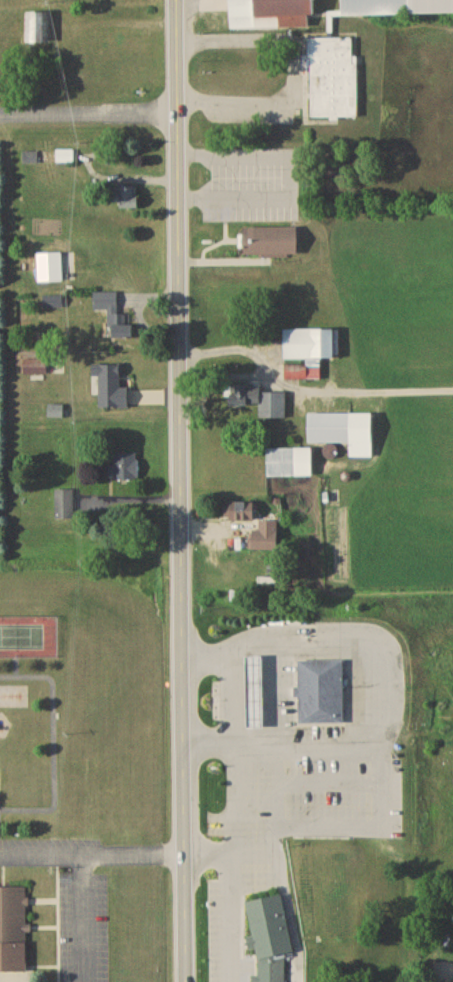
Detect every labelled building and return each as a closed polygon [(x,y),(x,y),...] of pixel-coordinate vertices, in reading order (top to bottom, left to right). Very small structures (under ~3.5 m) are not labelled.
[(231,32),(311,30),(311,20),(317,19),(316,0),(230,0),(231,32)] [(342,20),(452,18),(452,0),(342,0),(342,20)] [(26,14),(26,45),(49,45),(49,14),(26,14)] [(358,121),(358,41),(312,41),(312,121),(358,121)] [(57,153),(57,164),(73,164),(73,153),(57,153)] [(139,211),(139,189),(121,189),(121,211),(139,211)] [(300,230),(245,230),(245,260),(300,259),(300,230)] [(62,256),(38,256),(38,284),(62,284),(62,256)] [(119,295),(95,295),(95,314),(109,313),(109,330),(116,330),(116,340),(135,340),(135,328),(127,328),(127,317),(119,317),(119,295)] [(45,311),(63,311),(63,299),(45,299),(45,311)] [(285,332),(285,362),(336,362),(336,332),(285,332)] [(25,362),(25,378),(49,378),(49,362),(25,362)] [(321,382),(321,368),(286,368),(286,382),(321,382)] [(260,422),(287,422),(287,395),(262,395),(262,389),(235,389),(235,407),(260,407),(260,422)] [(116,401),(116,419),(144,419),(144,401),(116,401)] [(64,408),(50,409),(51,421),(65,420),(64,408)] [(309,446),(350,446),(350,461),(374,461),(374,416),(309,416),(309,446)] [(268,451),(268,480),(314,480),(314,451),(268,451)] [(139,484),(139,456),(115,456),(115,484),(139,484)] [(75,522),(75,493),(56,493),(56,522),(75,522)] [(256,523),(256,505),(227,505),(227,523),(256,523)] [(254,553),(279,553),(279,524),(261,524),(261,533),(254,533),(254,553)] [(248,730),(267,730),(267,657),(248,657),(248,730)] [(300,725),(300,662),(345,662),(346,724),(300,725)] [(28,975),(28,890),(0,891),(0,976),(28,975)] [(259,962),(259,981),(286,981),(286,962),(259,962)]
